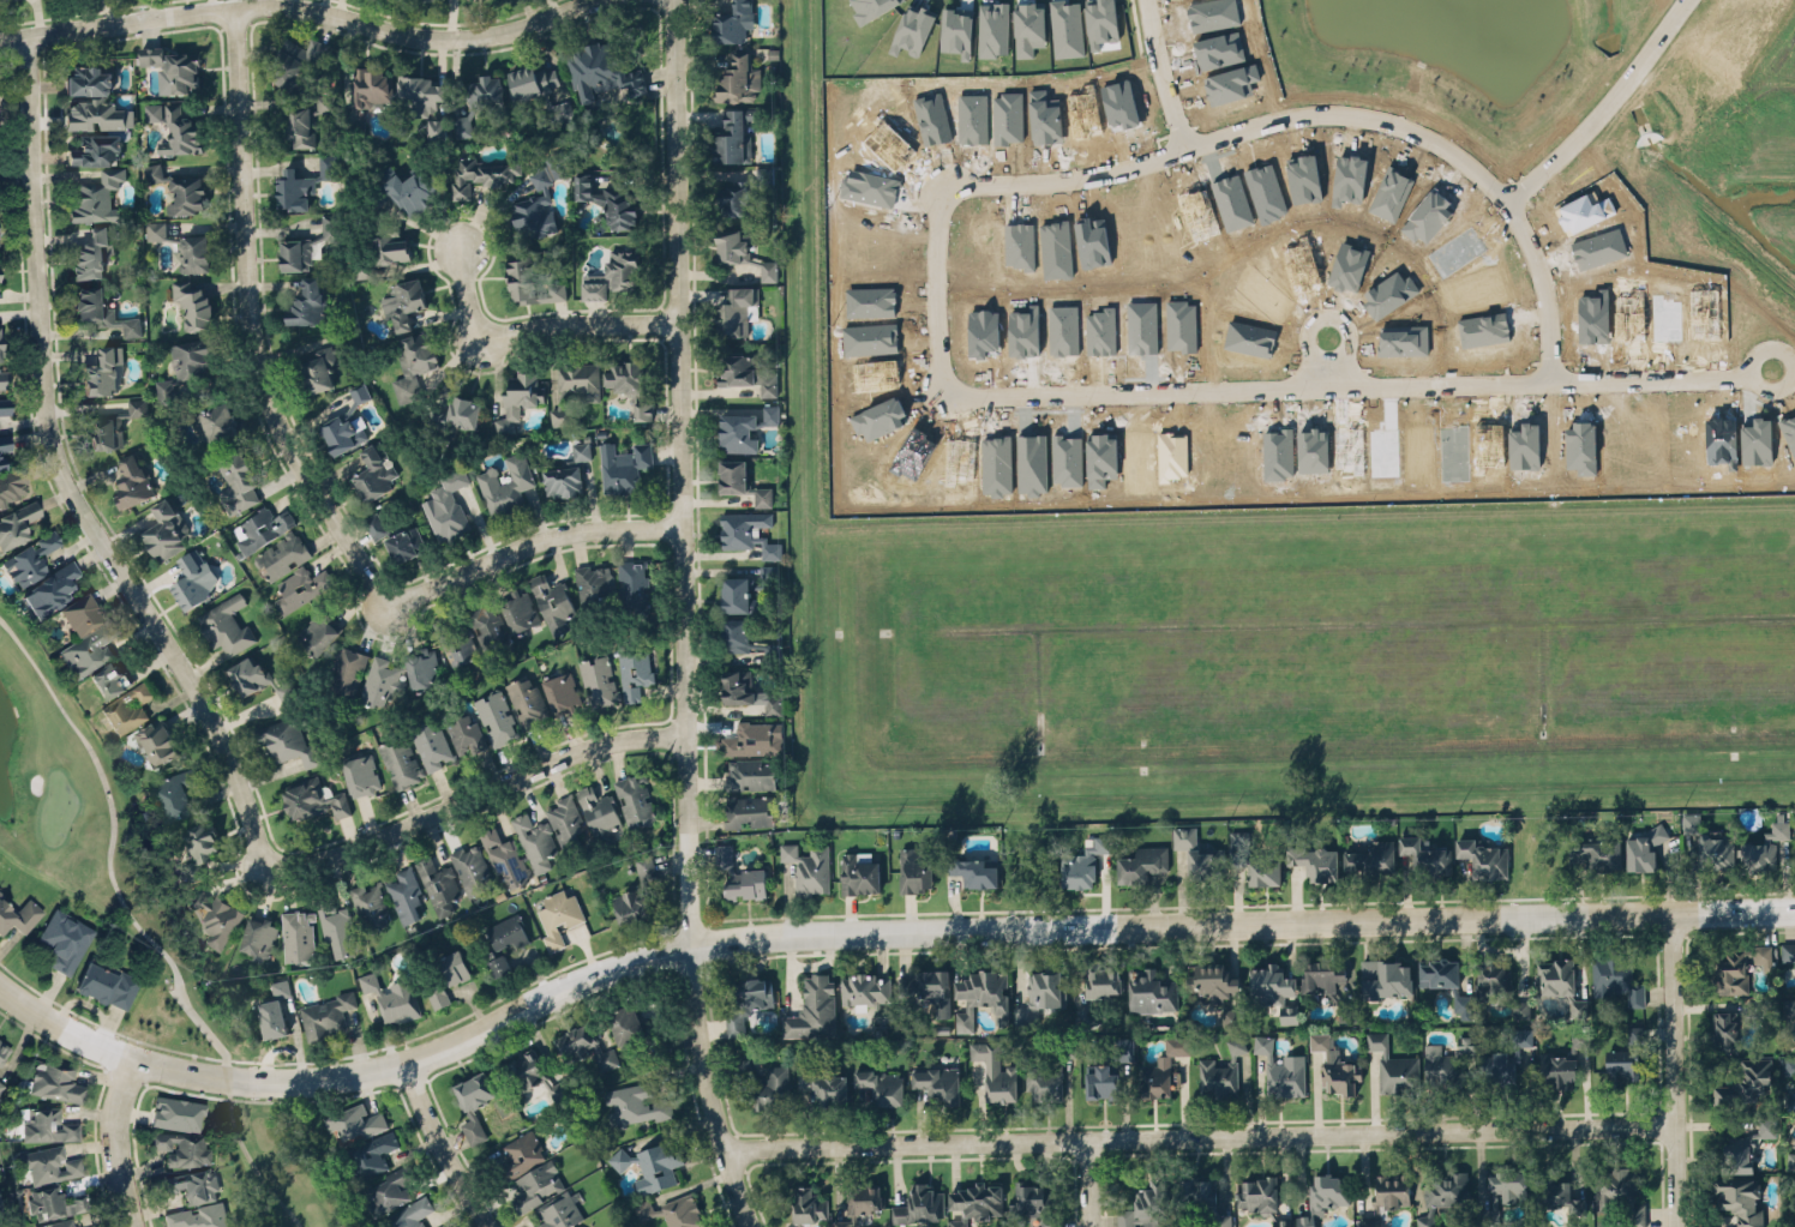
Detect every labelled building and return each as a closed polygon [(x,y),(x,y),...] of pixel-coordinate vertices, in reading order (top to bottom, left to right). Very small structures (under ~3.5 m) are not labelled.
[(745,27),(753,27),(752,0),(733,0),(733,12),(713,12),(714,42),(745,41),(745,27)] [(1083,55),(1081,0),(1061,0),(1051,1),(1054,56),(1083,55)] [(979,2),(978,55),(1008,55),(1009,2),(979,2)] [(919,52),(935,15),(909,4),(893,41),(919,52)] [(1016,57),(1033,56),(1033,46),(1046,46),(1044,4),(1014,5),(1016,57)] [(973,9),(943,7),(941,50),(961,51),(960,60),(971,60),(973,9)] [(287,37),(306,50),(311,37),(329,46),(322,61),(312,56),(290,92),(270,79),(276,68),(271,64),(281,49),(281,46),(287,37)] [(566,58),(575,90),(578,89),(583,106),(598,102),(595,92),(620,85),(622,88),(629,86),(631,96),(647,92),(641,70),(629,73),(626,65),(618,62),(612,41),(601,44),(600,42),(586,46),(586,49),(575,52),(566,58)] [(174,92),(185,91),(185,84),(197,83),(197,80),(194,80),(193,71),(198,71),(197,65),(199,65),(199,52),(164,54),(166,56),(163,60),(163,47),(138,48),(139,65),(163,64),(163,71),(167,71),(168,82),(173,82),(174,92)] [(714,100),(725,101),(727,102),(754,101),(756,90),(760,90),(760,67),(751,66),(751,50),(733,50),(732,65),(726,65),(725,72),(721,72),(720,83),(716,83),(716,91),(713,92),(714,100)] [(555,66),(536,71),(534,64),(507,71),(516,101),(561,87),(555,66)] [(66,94),(111,94),(111,71),(102,72),(102,66),(71,66),(71,75),(66,76),(66,94)] [(353,66),(355,108),(356,108),(358,119),(344,119),(346,140),(367,139),(367,119),(362,119),(362,108),(364,108),(364,107),(371,107),(373,101),(392,101),(392,74),(384,74),(383,68),(364,66),(353,66)] [(500,77),(502,82),(503,82),(504,94),(503,94),(504,106),(475,108),(469,119),(473,134),(456,137),(451,116),(467,113),(470,106),(468,107),(468,100),(466,100),(464,91),(467,91),(467,82),(480,80),(480,76),(492,74),(492,78),(500,77)] [(444,84),(444,85),(445,85),(445,100),(438,100),(438,108),(436,108),(433,108),(433,110),(428,110),(428,115),(407,115),(407,107),(403,107),(403,101),(397,101),(397,80),(403,80),(403,76),(426,76),(426,78),(432,78),(432,84),(444,84)] [(317,112),(336,112),(335,94),(316,95),(317,112)] [(66,130),(94,128),(94,120),(101,120),(101,128),(125,127),(125,125),(133,125),(132,108),(115,109),(114,101),(101,102),(101,97),(94,97),(95,102),(86,102),(86,101),(82,101),(76,101),(76,104),(74,103),(73,104),(71,104),(70,106),(68,107),(68,109),(67,110),(68,113),(66,113),(66,130)] [(202,151),(200,119),(182,119),(181,101),(166,102),(168,140),(157,141),(158,153),(202,151)] [(547,104),(549,120),(572,117),(569,101),(547,104)] [(162,102),(144,103),(145,121),(163,120),(162,102)] [(286,126),(287,138),(292,138),(292,147),(314,146),(311,104),(284,105),(284,107),(273,108),(274,127),(286,126)] [(750,161),(750,134),(744,134),(744,119),(756,119),(756,108),(721,108),(721,124),(713,125),(713,162),(750,161)] [(429,118),(429,138),(447,137),(446,118),(429,118)] [(77,166),(110,164),(110,160),(120,158),(120,152),(121,152),(121,134),(95,134),(77,134),(78,149),(66,149),(66,164),(77,164),(77,166)] [(299,167),(300,176),(306,175),(319,170),(318,154),(337,152),(338,176),(322,178),(307,185),(307,197),(308,197),(308,210),(290,211),(289,207),(277,209),(276,178),(283,178),(282,167),(299,167)] [(454,199),(470,198),(470,180),(483,180),(483,184),(514,184),(514,174),(521,173),(520,162),(477,163),(477,156),(453,156),(454,199)] [(166,204),(167,215),(173,215),(197,215),(197,210),(204,210),(204,206),(206,206),(205,202),(204,202),(203,194),(206,194),(205,185),(203,184),(202,176),(163,175),(160,160),(142,164),(146,184),(163,180),(168,180),(168,190),(174,190),(174,200),(168,202),(166,204)] [(412,219),(442,192),(418,165),(403,178),(390,163),(376,175),(390,191),(388,192),(412,219)] [(558,229),(520,240),(511,215),(515,213),(510,200),(529,197),(528,194),(535,192),(535,194),(544,193),(541,187),(538,190),(529,173),(547,164),(553,174),(550,175),(552,180),(547,185),(552,202),(542,203),(545,210),(553,209),(558,229)] [(756,166),(773,164),(773,182),(748,184),(749,216),(722,216),(724,205),(719,205),(719,187),(726,187),(726,184),(733,184),(733,179),(756,178),(756,166)] [(100,167),(125,166),(126,179),(119,179),(119,187),(110,187),(112,206),(120,206),(121,219),(68,223),(67,212),(71,212),(70,206),(76,206),(76,204),(73,204),(72,194),(76,194),(76,182),(101,180),(100,167)] [(629,227),(610,228),(607,223),(607,215),(601,215),(601,210),(606,210),(605,205),(593,199),(576,200),(576,174),(592,174),(593,192),(602,192),(602,186),(628,186),(628,194),(630,196),(631,204),(636,204),(637,222),(632,223),(629,227)] [(281,241),(282,272),(304,271),(304,269),(308,269),(308,263),(312,263),(312,243),(326,236),(341,236),(338,211),(322,212),(323,234),(311,237),(281,241)] [(145,221),(164,219),(166,234),(179,236),(206,236),(209,271),(182,272),(179,270),(179,264),(180,261),(180,259),(172,259),(172,249),(180,249),(178,247),(178,241),(163,239),(146,240),(145,221)] [(72,278),(101,277),(101,270),(103,270),(102,245),(108,245),(107,225),(89,228),(90,243),(79,245),(79,249),(72,251),(73,266),(72,266),(72,278)] [(716,229),(754,228),(754,241),(749,241),(749,257),(762,260),(776,260),(776,281),(760,281),(760,265),(749,260),(742,260),(742,263),(716,263),(716,229)] [(374,262),(409,261),(409,239),(399,239),(399,229),(385,230),(385,237),(373,237),(374,262)] [(566,299),(565,281),(534,283),(533,254),(508,256),(511,303),(566,299)] [(302,276),(322,276),(322,293),(326,293),(326,305),(324,305),(325,323),(287,325),(286,308),(292,308),(292,305),(295,305),(294,295),(302,294),(302,276)] [(420,277),(427,307),(408,312),(412,330),(395,335),(390,317),(385,318),(380,297),(391,295),(389,289),(392,288),(392,284),(420,277)] [(172,280),(173,301),(184,301),(185,330),(210,329),(209,287),(192,287),(192,280),(172,280)] [(71,287),(104,284),(104,293),(109,291),(110,305),(116,303),(118,315),(140,314),(142,335),(126,336),(125,323),(100,324),(100,320),(84,321),(83,320),(78,320),(77,312),(72,312),(71,287)] [(716,335),(731,335),(731,336),(743,337),(743,335),(748,335),(748,319),(758,319),(758,285),(727,285),(727,303),(718,303),(716,335)] [(427,330),(438,366),(415,373),(422,395),(398,402),(391,379),(403,374),(392,341),(427,330)] [(171,343),(176,377),(155,380),(159,405),(178,402),(175,382),(208,377),(206,364),(216,362),(212,337),(171,343)] [(337,362),(332,344),(294,353),(304,394),(334,386),(329,364),(337,362)] [(82,366),(84,396),(112,395),(112,389),(115,387),(114,377),(116,374),(116,369),(114,368),(114,367),(118,363),(124,363),(122,345),(101,347),(102,365),(82,366)] [(718,385),(755,385),(755,383),(761,383),(761,396),(776,395),(775,372),(766,372),(766,365),(752,365),(752,354),(721,355),(722,366),(718,366),(718,385)] [(606,384),(616,384),(616,394),(644,393),(644,359),(625,360),(625,361),(606,362),(606,384)] [(8,389),(0,389),(0,371),(7,371),(8,389)] [(518,372),(538,373),(539,385),(544,385),(545,399),(538,399),(538,404),(520,404),(520,419),(514,419),(515,429),(499,435),(494,419),(506,415),(506,407),(504,405),(504,396),(510,396),(510,378),(518,378),(518,372)] [(356,403),(370,397),(364,382),(349,387),(356,403)] [(146,414),(146,397),(128,398),(129,415),(146,414)] [(475,431),(448,425),(446,427),(426,422),(430,404),(450,409),(451,402),(454,403),(456,397),(481,403),(475,431)] [(11,414),(10,398),(0,399),(0,415),(11,414)] [(634,420),(652,419),(652,400),(634,401),(634,420)] [(194,414),(199,413),(199,410),(227,402),(229,409),(230,408),(236,423),(233,425),(235,432),(210,440),(209,437),(203,439),(194,414)] [(779,405),(762,404),(763,420),(757,421),(757,415),(721,414),(720,447),(726,449),(726,451),(756,452),(756,450),(758,450),(758,438),(751,438),(751,428),(757,428),(757,426),(766,423),(779,425),(779,405)] [(370,438),(359,415),(354,418),(350,408),(318,423),(334,455),(370,438)] [(111,414),(112,418),(88,419),(89,449),(123,448),(122,413),(111,414)] [(11,450),(7,432),(0,433),(0,452),(11,450)] [(349,477),(363,503),(392,487),(388,480),(398,474),(390,459),(390,460),(379,439),(359,450),(368,466),(349,477)] [(543,469),(546,496),(583,493),(579,460),(591,459),(589,441),(571,443),(573,458),(564,459),(565,467),(543,469)] [(603,493),(639,491),(638,467),(652,466),(651,442),(633,443),(634,458),(615,459),(614,441),(600,442),(603,493)] [(262,499),(239,447),(216,458),(227,483),(217,488),(229,514),(262,499)] [(476,472),(491,516),(525,504),(520,488),(534,484),(523,450),(505,456),(512,479),(500,483),(495,466),(476,472)] [(155,494),(120,511),(114,498),(122,493),(119,485),(127,480),(118,461),(133,452),(140,468),(142,467),(155,494)] [(720,461),(746,461),(746,480),(750,483),(750,487),(772,487),(772,506),(754,506),(754,492),(746,492),(746,493),(720,494),(720,481),(721,481),(721,474),(720,474),(720,461)] [(471,529),(453,489),(470,482),(462,465),(438,475),(442,484),(430,489),(433,496),(421,501),(439,543),(471,529)] [(28,495),(21,468),(0,473),(0,503),(28,495)] [(18,545),(0,554),(0,515),(35,498),(43,515),(23,524),(26,533),(25,534),(28,539),(23,541),(23,543),(19,546),(18,545)] [(158,521),(150,509),(166,498),(175,511),(178,510),(191,530),(180,536),(185,545),(160,560),(157,555),(155,557),(150,552),(148,546),(139,533),(158,521)] [(273,516),(268,506),(230,526),(244,553),(297,524),(288,508),(273,516)] [(388,531),(376,510),(362,519),(374,539),(388,531)] [(721,512),(772,512),(772,524),(750,524),(750,535),(767,535),(767,541),(780,541),(780,558),(761,558),(761,541),(754,541),(754,543),(751,547),(722,547),(722,540),(721,539),(721,529),(722,529),(722,523),(721,523),(721,512)] [(394,563),(427,549),(416,524),(384,538),(394,563)] [(53,528),(61,543),(44,554),(42,552),(37,555),(48,573),(29,584),(26,582),(19,585),(14,579),(12,582),(0,561),(29,543),(34,551),(40,547),(35,539),(53,528)] [(270,580),(312,556),(297,530),(255,555),(270,580)] [(177,558),(187,575),(170,584),(185,610),(211,596),(206,587),(217,581),(197,547),(177,558)] [(71,559),(79,573),(70,581),(74,588),(67,591),(70,596),(68,599),(62,603),(60,603),(60,607),(55,611),(52,611),(41,618),(42,619),(37,621),(18,593),(71,559)] [(618,559),(644,559),(644,573),(649,573),(649,612),(619,612),(619,587),(625,587),(625,578),(618,578),(618,559)] [(282,614),(328,586),(322,575),(316,579),(306,563),(276,581),(284,593),(274,600),(282,614)] [(724,613),(724,577),(748,577),(751,576),(755,578),(755,582),(761,582),(761,564),(776,564),(776,582),(763,582),(763,587),(752,587),(750,589),(750,600),(761,600),(761,609),(749,609),(749,613),(724,613)] [(578,604),(615,602),(612,566),(589,567),(589,565),(576,566),(578,604)] [(528,578),(552,635),(570,628),(565,617),(576,612),(562,580),(550,585),(544,571),(528,578)] [(527,588),(542,620),(515,633),(500,605),(515,599),(511,590),(517,587),(520,593),(527,588)] [(196,615),(213,648),(221,643),(228,655),(257,639),(248,623),(240,628),(231,611),(247,603),(240,590),(196,615)] [(114,655),(76,680),(58,651),(77,638),(71,630),(70,631),(58,611),(86,593),(94,605),(96,603),(102,611),(97,613),(102,621),(108,618),(118,634),(101,645),(100,644),(98,645),(100,649),(107,644),(114,655)] [(507,641),(497,602),(470,609),(481,648),(507,641)] [(342,628),(320,608),(295,635),(317,656),(342,628)] [(749,651),(748,618),(722,618),(723,652),(749,651)] [(478,656),(469,627),(440,637),(444,651),(449,649),(458,676),(471,671),(467,660),(478,656)] [(763,643),(764,655),(781,655),(781,643),(763,643)] [(640,684),(652,683),(650,644),(618,646),(622,702),(642,700),(640,684)] [(353,697),(360,671),(362,672),(368,653),(340,645),(334,667),(334,668),(328,689),(353,697)] [(411,689),(440,684),(433,647),(421,649),(421,653),(404,656),(411,689)] [(388,658),(373,653),(359,699),(383,707),(389,687),(397,689),(404,669),(387,664),(388,658)] [(578,660),(584,686),(588,684),(593,705),(619,699),(614,676),(612,677),(607,654),(592,657),(578,660)] [(254,664),(251,656),(227,667),(240,696),(272,681),(262,661),(254,664)] [(104,701),(131,686),(116,659),(89,674),(104,701)] [(724,672),(725,704),(755,704),(755,698),(764,699),(764,711),(781,712),(781,693),(766,693),(751,692),(750,668),(739,668),(738,670),(724,672)] [(583,705),(571,670),(542,680),(555,715),(583,705)] [(505,684),(522,728),(549,718),(532,674),(505,684)] [(100,705),(115,735),(149,718),(141,703),(154,696),(147,681),(100,705)] [(473,700),(492,747),(519,736),(499,689),(473,700)] [(457,756),(484,747),(472,712),(445,721),(457,756)] [(305,745),(296,715),(255,728),(260,745),(268,743),(274,762),(300,754),(304,768),(321,763),(315,742),(305,745)] [(134,733),(161,717),(176,744),(174,746),(180,754),(155,769),(149,757),(150,756),(142,741),(139,742),(134,733)] [(441,727),(433,731),(428,720),(409,728),(427,772),(442,766),(440,761),(452,756),(441,727)] [(737,737),(716,737),(716,753),(782,753),(781,735),(768,735),(768,721),(737,721),(737,737)] [(377,744),(395,789),(425,777),(416,755),(413,757),(404,734),(377,744)] [(371,753),(341,762),(350,793),(352,793),(353,796),(367,792),(367,794),(376,792),(374,788),(382,787),(377,771),(374,771),(372,766),(374,765),(371,753)] [(730,771),(727,771),(727,787),(744,787),(744,781),(748,781),(748,787),(775,787),(775,766),(772,766),(772,759),(761,759),(761,757),(737,757),(737,758),(730,759),(730,771)] [(194,814),(186,786),(197,784),(193,769),(155,780),(166,821),(194,814)] [(613,780),(619,801),(620,801),(628,827),(656,820),(649,796),(650,796),(644,772),(613,780)] [(317,774),(324,796),(344,789),(352,812),(336,818),(330,800),(325,800),(328,808),(294,819),(290,808),(288,808),(284,796),(287,795),(284,787),(288,786),(288,783),(317,774)] [(575,788),(598,846),(616,838),(612,830),(625,825),(612,792),(607,793),(607,792),(601,794),(601,795),(598,798),(592,782),(589,783),(588,781),(577,786),(578,787),(575,788)] [(555,800),(557,804),(545,810),(554,829),(557,827),(566,844),(588,833),(568,793),(555,800)] [(725,827),(741,827),(741,825),(769,826),(770,796),(725,795),(725,827)] [(552,867),(547,856),(558,851),(546,820),(532,825),(527,811),(511,817),(533,874),(552,867)] [(1682,832),(1700,831),(1699,812),(1682,813),(1682,832)] [(1638,832),(1628,832),(1629,865),(1639,861),(1643,862),(1649,865),(1658,865),(1657,844),(1651,844),(1669,834),(1661,819),(1647,828),(1649,830),(1638,831),(1638,832)] [(1740,843),(1741,871),(1776,871),(1776,838),(1789,838),(1789,819),(1771,820),(1771,831),(1763,831),(1763,843),(1740,843)] [(219,849),(211,822),(181,830),(191,863),(182,866),(187,881),(205,876),(201,862),(212,859),(210,852),(219,849)] [(1197,844),(1196,823),(1172,824),(1173,844),(1189,844),(1197,844)] [(479,832),(497,873),(502,871),(509,886),(534,877),(528,865),(527,865),(514,837),(510,836),(500,840),(494,825),(479,832)] [(1281,884),(1280,851),(1251,852),(1250,830),(1229,830),(1230,865),(1249,865),(1249,885),(1281,884)] [(1086,831),(1093,831),(1093,834),(1111,834),(1111,850),(1094,850),(1094,849),(1091,849),(1091,850),(1092,850),(1094,853),(1095,858),(1097,859),(1097,870),(1095,870),(1095,874),(1093,874),(1093,882),(1085,882),(1085,883),(1076,883),(1076,882),(1068,882),(1068,880),(1062,882),(1062,868),(1061,866),(1061,852),(1062,850),(1080,849),(1085,849),(1085,834),(1086,834),(1086,831)] [(1730,831),(1698,832),(1699,868),(1731,868),(1730,831)] [(1622,834),(1623,862),(1622,862),(1621,864),(1615,865),(1613,868),(1599,868),(1597,865),(1590,865),(1590,858),(1571,858),(1571,836),(1609,836),(1609,834),(1622,834)] [(1400,853),(1413,853),(1413,875),(1451,875),(1451,848),(1421,848),(1421,835),(1400,835),(1400,853)] [(1457,835),(1476,835),(1476,842),(1501,842),(1501,844),(1508,844),(1508,876),(1475,877),(1473,852),(1458,852),(1457,835)] [(1394,874),(1394,839),(1369,839),(1370,850),(1344,851),(1344,869),(1362,868),(1362,875),(1394,874)] [(715,841),(724,840),(732,841),(732,865),(736,870),(742,870),(742,866),(764,866),(766,877),(766,895),(744,895),(744,890),(737,890),(737,897),(725,897),(725,879),(731,872),(727,865),(715,865),(715,841)] [(1286,844),(1287,864),(1304,862),(1307,872),(1310,872),(1310,877),(1314,880),(1320,880),(1333,879),(1341,876),(1339,842),(1329,843),(1326,840),(1319,840),(1315,843),(1308,844),(1308,840),(1286,840),(1286,844)] [(795,894),(829,893),(828,844),(809,844),(809,854),(797,854),(797,842),(780,843),(780,860),(794,860),(795,894)] [(492,886),(477,844),(463,849),(462,846),(449,851),(465,895),(492,886)] [(900,846),(914,844),(914,847),(924,846),(925,856),(933,855),(935,883),(927,883),(927,888),(901,889),(900,846)] [(1189,844),(1188,877),(1214,877),(1214,872),(1224,872),(1224,844),(1197,844),(1189,844)] [(1118,883),(1148,882),(1147,871),(1168,871),(1167,845),(1136,846),(1136,856),(1117,856),(1118,883)] [(841,891),(850,889),(858,891),(858,888),(862,886),(865,888),(869,886),(872,888),(876,885),(881,886),(880,858),(857,858),(856,850),(854,850),(850,848),(846,849),(842,850),(842,860),(841,861),(841,867),(844,871),(841,874),(841,891)] [(414,860),(438,916),(455,910),(450,898),(462,894),(452,874),(455,873),(451,862),(446,865),(444,864),(440,865),(440,867),(433,870),(434,873),(431,874),(428,871),(436,867),(430,853),(414,860)] [(634,858),(641,880),(657,875),(650,853),(634,858)] [(948,854),(986,854),(986,859),(999,859),(999,884),(971,885),(963,883),(963,872),(948,873),(948,854)] [(396,870),(400,878),(397,879),(396,878),(391,879),(390,877),(384,880),(403,924),(421,916),(415,903),(421,901),(416,891),(421,890),(409,864),(396,870)] [(349,886),(364,882),(366,889),(371,888),(370,884),(376,882),(374,879),(380,878),(382,883),(379,884),(388,912),(384,913),(386,921),(379,924),(380,927),(364,932),(349,886)] [(202,884),(186,891),(194,908),(202,904),(208,908),(200,919),(205,921),(203,926),(211,932),(208,932),(204,939),(220,950),(246,910),(240,907),(235,906),(230,902),(226,897),(222,896),(222,894),(216,892),(211,900),(209,898),(202,884)] [(537,909),(547,935),(543,936),(549,952),(565,945),(557,923),(566,919),(569,926),(585,919),(574,893),(567,896),(563,888),(542,896),(545,906),(537,909)] [(611,895),(619,924),(654,915),(648,895),(638,897),(636,888),(611,895)] [(10,920),(24,933),(46,909),(29,895),(16,910),(0,897),(0,931),(10,920)] [(321,913),(331,959),(359,952),(348,907),(321,913)] [(94,928),(52,908),(37,940),(52,947),(44,964),(71,976),(94,928)] [(282,912),(284,960),(314,959),(312,920),(315,919),(315,910),(282,912)] [(529,940),(518,913),(485,926),(495,949),(484,953),(486,958),(529,940)] [(242,952),(270,956),(275,920),(246,916),(242,952)] [(1725,949),(1725,956),(1716,956),(1716,972),(1710,972),(1711,984),(1715,984),(1715,992),(1749,991),(1749,970),(1747,970),(1746,960),(1748,960),(1748,954),(1753,954),(1753,961),(1763,961),(1763,968),(1773,968),(1772,942),(1757,943),(1757,946),(1747,948),(1747,944),(1733,945),(1733,946),(1728,946),(1728,949),(1725,949)] [(1779,942),(1794,942),(1794,971),(1794,972),(1794,962),(1779,962),(1779,942)] [(1589,950),(1592,996),(1622,993),(1623,1010),(1651,1009),(1649,976),(1634,978),(1632,952),(1616,948),(1589,950)] [(470,977),(461,949),(440,955),(449,984),(470,977)] [(1361,955),(1376,954),(1386,950),(1393,950),(1401,955),(1407,956),(1412,957),(1412,972),(1415,972),(1415,991),(1382,992),(1381,994),(1362,996),(1361,955)] [(1478,954),(1493,952),(1493,956),(1497,957),(1508,957),(1508,963),(1513,963),(1513,991),(1517,996),(1530,997),(1531,1016),(1512,1016),(1512,1004),(1502,992),(1494,992),(1491,999),(1479,1002),(1476,996),(1476,976),(1478,976),(1478,954)] [(1539,956),(1556,956),(1556,954),(1571,952),(1574,955),(1574,963),(1575,963),(1575,990),(1569,988),(1575,996),(1587,996),(1587,1014),(1569,1014),(1569,998),(1565,991),(1563,992),(1559,992),(1556,990),(1543,990),(1543,982),(1535,982),(1535,967),(1539,967),(1539,956)] [(494,977),(511,971),(506,954),(488,960),(494,977)] [(140,976),(126,1008),(106,998),(106,1000),(95,997),(95,993),(86,990),(83,991),(76,988),(74,984),(86,957),(89,958),(90,955),(113,964),(113,966),(113,967),(114,964),(140,976)] [(1250,963),(1261,963),(1262,962),(1265,961),(1268,962),(1269,964),(1268,957),(1273,956),(1277,957),(1278,960),(1279,960),(1279,963),(1283,963),(1283,966),(1284,966),(1284,973),(1286,973),(1290,970),(1293,973),(1297,972),(1297,988),(1293,988),(1295,992),(1284,993),(1284,1010),(1287,1010),(1287,1003),(1290,1002),(1293,1003),(1293,1010),(1298,1009),(1298,1021),(1280,1022),(1279,1000),(1273,1000),(1273,999),(1267,999),(1267,1000),(1266,1000),(1266,1004),(1250,1004),(1250,963)] [(1302,968),(1303,990),(1326,988),(1333,988),(1337,988),(1337,982),(1347,981),(1347,963),(1335,963),(1335,956),(1305,956),(1305,968),(1302,968)] [(1459,985),(1459,959),(1419,960),(1419,985),(1459,985)] [(956,975),(966,974),(966,973),(971,973),(972,967),(981,967),(981,962),(987,960),(987,962),(991,961),(999,964),(999,968),(1008,968),(1009,981),(1007,984),(1004,984),(1004,988),(1009,988),(1009,1006),(996,1008),(996,999),(980,999),(980,1000),(973,1000),(974,1029),(956,1029),(956,1009),(966,1008),(966,992),(956,992),(956,975)] [(1089,994),(1086,994),(1085,973),(1088,973),(1088,964),(1092,961),(1098,961),(1101,963),(1107,963),(1110,961),(1116,961),(1119,963),(1119,974),(1122,974),(1122,975),(1123,975),(1123,990),(1110,990),(1110,993),(1093,993),(1092,1003),(1100,1020),(1085,1027),(1081,1021),(1076,1023),(1075,1020),(1080,1017),(1075,1008),(1088,1000),(1089,994)] [(1062,966),(1062,974),(1068,975),(1067,1008),(1033,1006),(1033,1023),(1014,1024),(1014,1003),(1026,1002),(1026,981),(1027,969),(1032,969),(1032,967),(1040,966),(1041,964),(1050,963),(1062,966)] [(1239,1003),(1239,977),(1227,977),(1227,963),(1195,963),(1195,974),(1187,974),(1187,992),(1210,992),(1210,1003),(1239,1003)] [(1129,969),(1130,1011),(1178,1010),(1177,980),(1158,980),(1157,968),(1129,969)] [(950,969),(915,970),(915,977),(899,977),(899,1001),(935,1000),(935,1017),(951,1016),(950,969)] [(358,975),(363,992),(375,989),(384,1024),(420,1014),(411,977),(389,983),(391,990),(381,993),(376,970),(358,975)] [(841,1003),(855,1003),(855,1008),(874,1008),(875,1021),(892,1020),(891,1007),(881,1007),(881,1002),(892,1001),(891,977),(875,977),(875,973),(841,974),(841,1003)] [(834,974),(802,974),(802,1014),(782,1015),(782,1036),(834,1036),(834,974)] [(260,998),(263,1008),(260,1008),(266,1034),(289,1028),(281,996),(292,993),(288,976),(270,980),(275,996),(260,998)] [(727,1036),(752,1034),(750,1009),(773,1007),(771,976),(734,979),(736,1008),(725,1009),(727,1036)] [(448,1003),(440,977),(425,982),(433,1008),(448,1003)] [(358,1004),(353,988),(336,992),(337,997),(326,999),(328,1004),(320,1006),(318,1000),(300,1004),(308,1037),(348,1028),(343,1008),(358,1004)] [(1326,988),(1338,1003),(1338,1020),(1355,1020),(1356,1018),(1356,996),(1340,996),(1333,988),(1326,988)] [(1785,996),(1794,995),(1794,1015),(1782,1015),(1782,996),(1785,996)] [(634,1004),(628,1004),(607,1012),(619,1047),(646,1047),(650,1057),(660,1057),(671,1053),(671,1043),(666,1029),(643,1029),(634,1004)] [(1712,1006),(1731,1006),(1731,1009),(1737,1009),(1737,1048),(1723,1048),(1723,1046),(1713,1046),(1713,1035),(1709,1035),(1709,1025),(1712,1025),(1712,1006)] [(1222,1025),(1241,1025),(1240,1008),(1221,1009),(1222,1025)] [(566,1029),(553,1034),(566,1064),(589,1053),(587,1047),(593,1045),(596,1052),(593,1053),(600,1071),(619,1063),(613,1046),(602,1051),(596,1040),(598,1040),(592,1027),(588,1028),(586,1021),(577,1024),(576,1023),(566,1027),(566,1029)] [(1541,1049),(1554,1048),(1554,1052),(1556,1052),(1556,1051),(1561,1051),(1561,1052),(1566,1052),(1566,1054),(1571,1054),(1571,1028),(1580,1028),(1580,1023),(1587,1022),(1589,1028),(1590,1028),(1590,1045),(1575,1045),(1577,1054),(1578,1054),(1578,1064),(1577,1064),(1578,1075),(1575,1075),(1575,1076),(1573,1076),(1573,1087),(1561,1087),(1561,1084),(1553,1085),(1553,1083),(1542,1084),(1541,1049)] [(1517,1082),(1513,1083),(1514,1084),(1508,1084),(1508,1082),(1494,1082),(1494,1084),(1485,1084),(1485,1083),(1483,1083),(1483,1059),(1494,1059),(1494,1047),(1500,1046),(1500,1043),(1503,1045),(1502,1046),(1508,1047),(1508,1052),(1513,1052),(1513,1043),(1509,1043),(1509,1028),(1511,1025),(1532,1027),(1532,1043),(1519,1043),(1518,1052),(1520,1052),(1520,1063),(1515,1063),(1517,1082)] [(1642,1025),(1628,1026),(1629,1039),(1642,1038),(1642,1025)] [(1309,1031),(1328,1031),(1331,1067),(1335,1071),(1343,1071),(1343,1059),(1349,1058),(1356,1059),(1356,1067),(1362,1067),(1362,1076),(1361,1077),(1361,1078),(1356,1078),(1356,1090),(1355,1089),(1355,1093),(1345,1093),(1344,1093),(1344,1090),(1343,1090),(1343,1088),(1337,1088),(1335,1085),(1333,1084),(1327,1085),(1327,1083),(1322,1083),(1321,1071),(1326,1071),(1320,1065),(1320,1060),(1325,1058),(1325,1047),(1310,1047),(1309,1031)] [(1367,1049),(1379,1049),(1380,1092),(1418,1092),(1418,1056),(1388,1056),(1387,1031),(1366,1032),(1367,1049)] [(1165,1052),(1165,1034),(1190,1034),(1190,1052),(1170,1053),(1165,1052)] [(1109,1060),(1105,1060),(1105,1058),(1100,1058),(1100,1059),(1095,1059),(1095,1067),(1086,1067),(1086,1094),(1107,1094),(1107,1097),(1119,1096),(1118,1069),(1113,1069),(1113,1058),(1133,1058),(1133,1035),(1116,1036),(1115,1053),(1110,1053),(1109,1060)] [(1273,1035),(1253,1035),(1253,1052),(1266,1052),(1266,1095),(1304,1095),(1305,1054),(1283,1054),(1283,1062),(1273,1062),(1273,1035)] [(1424,1085),(1461,1085),(1461,1053),(1475,1053),(1475,1035),(1457,1035),(1458,1049),(1453,1049),(1453,1054),(1440,1054),(1440,1043),(1424,1043),(1424,1085)] [(1026,1065),(1026,1087),(1031,1087),(1031,1091),(1033,1097),(1063,1097),(1062,1063),(1061,1063),(1063,1055),(1076,1055),(1076,1037),(1058,1037),(1058,1054),(1056,1063),(1050,1063),(1049,1065),(1026,1065)] [(1198,1058),(1199,1096),(1238,1095),(1238,1072),(1245,1072),(1244,1037),(1228,1037),(1229,1065),(1214,1065),(1214,1057),(1198,1058)] [(11,1046),(0,1039),(0,1065),(11,1046)] [(1016,1064),(1017,1096),(1009,1096),(1009,1099),(1001,1099),(999,1096),(987,1096),(986,1059),(984,1057),(971,1057),(969,1040),(986,1040),(999,1039),(1001,1067),(1005,1067),(1005,1063),(1016,1064)] [(1608,1045),(1639,1045),(1640,1076),(1628,1076),(1628,1072),(1625,1072),(1625,1083),(1608,1084),(1608,1045)] [(516,1091),(547,1079),(535,1048),(504,1060),(516,1091)] [(1137,1063),(1157,1063),(1157,1052),(1165,1052),(1170,1053),(1171,1093),(1169,1096),(1140,1097),(1139,1094),(1137,1063)] [(1739,1055),(1771,1055),(1771,1079),(1764,1079),(1764,1088),(1758,1088),(1758,1100),(1715,1101),(1713,1083),(1730,1082),(1737,1072),(1740,1071),(1739,1055)] [(737,1078),(753,1074),(748,1056),(733,1060),(737,1078)] [(1794,1074),(1794,1057),(1785,1057),(1785,1074),(1794,1074)] [(86,1085),(72,1083),(74,1067),(34,1061),(28,1093),(83,1102),(86,1085)] [(913,1066),(913,1083),(931,1082),(931,1090),(941,1090),(941,1094),(945,1094),(945,1100),(954,1097),(961,1100),(959,1064),(941,1065),(941,1063),(929,1064),(930,1066),(913,1066)] [(788,1065),(767,1064),(767,1082),(753,1081),(753,1108),(787,1108),(788,1065)] [(856,1067),(874,1066),(875,1070),(884,1069),(886,1071),(899,1070),(899,1073),(903,1073),(905,1101),(895,1101),(886,1097),(875,1100),(875,1081),(857,1081),(856,1067)] [(497,1095),(484,1070),(452,1085),(465,1110),(497,1095)] [(798,1088),(818,1089),(818,1104),(847,1105),(847,1073),(798,1072),(798,1088)] [(544,1078),(551,1102),(574,1094),(569,1077),(549,1083),(547,1077),(544,1078)] [(603,1089),(606,1108),(610,1127),(673,1116),(670,1098),(651,1101),(651,1103),(644,1104),(643,1097),(654,1095),(652,1081),(603,1089)] [(204,1103),(155,1095),(151,1126),(200,1133),(204,1103)] [(362,1099),(367,1111),(362,1114),(365,1117),(382,1109),(389,1126),(364,1137),(360,1129),(343,1138),(338,1125),(330,1129),(324,1114),(362,1099)] [(77,1120),(61,1121),(61,1126),(54,1126),(54,1121),(59,1121),(59,1105),(26,1106),(26,1120),(22,1120),(23,1139),(78,1138),(77,1120)] [(461,1123),(470,1145),(487,1138),(475,1108),(466,1111),(469,1119),(461,1123)] [(1754,1172),(1753,1136),(1775,1136),(1775,1117),(1757,1117),(1758,1134),(1722,1135),(1723,1172),(1754,1172)] [(501,1143),(509,1160),(497,1165),(504,1179),(546,1159),(533,1129),(501,1143)] [(388,1167),(382,1153),(400,1145),(393,1130),(346,1149),(358,1179),(388,1167)] [(152,1131),(155,1131),(204,1133),(203,1147),(209,1148),(209,1163),(200,1163),(200,1166),(187,1166),(166,1166),(166,1151),(173,1151),(173,1149),(162,1148),(151,1148),(152,1131)] [(620,1144),(630,1154),(637,1153),(635,1150),(649,1142),(670,1138),(673,1145),(680,1143),(685,1160),(672,1165),(677,1180),(640,1193),(634,1178),(644,1174),(638,1159),(632,1159),(620,1171),(607,1157),(620,1144)] [(79,1155),(84,1172),(32,1185),(29,1167),(22,1168),(18,1153),(61,1142),(65,1156),(58,1157),(59,1161),(56,1162),(58,1169),(65,1167),(64,1159),(79,1155)] [(1787,1149),(1794,1150),(1794,1170),(1785,1169),(1787,1149)] [(551,1158),(514,1178),(521,1191),(510,1197),(519,1214),(535,1206),(543,1221),(532,1226),(568,1226),(583,1219),(551,1158)] [(188,1203),(216,1197),(215,1189),(221,1187),(217,1172),(210,1173),(209,1165),(186,1169),(186,1172),(156,1178),(160,1193),(178,1190),(176,1186),(182,1185),(184,1195),(186,1193),(188,1203)] [(401,1165),(385,1173),(388,1177),(372,1185),(370,1180),(359,1185),(376,1216),(413,1197),(406,1184),(402,1186),(400,1184),(408,1179),(401,1165)] [(1315,1220),(1316,1226),(1298,1226),(1298,1221),(1297,1213),(1301,1213),(1301,1211),(1304,1210),(1309,1211),(1309,1205),(1309,1190),(1311,1190),(1310,1179),(1315,1179),(1315,1169),(1323,1168),(1327,1168),(1326,1167),(1327,1167),(1332,1168),(1332,1172),(1340,1172),(1340,1177),(1350,1177),(1350,1201),(1337,1202),(1337,1203),(1323,1203),(1322,1202),(1322,1203),(1321,1205),(1323,1205),(1323,1214),(1314,1214),(1315,1220)] [(1291,1221),(1292,1226),(1273,1226),(1273,1222),(1267,1214),(1262,1214),(1259,1210),(1248,1210),(1245,1204),(1236,1203),(1235,1187),(1242,1187),(1242,1174),(1249,1172),(1256,1174),(1257,1171),(1265,1171),(1269,1168),(1278,1171),(1279,1208),(1274,1208),(1278,1213),(1289,1214),(1289,1221),(1291,1221)] [(1501,1203),(1502,1226),(1474,1226),(1475,1204),(1489,1204),(1489,1187),(1489,1169),(1505,1168),(1527,1169),(1530,1201),(1501,1203)] [(1645,1202),(1638,1202),(1637,1168),(1593,1169),(1595,1211),(1624,1210),(1625,1226),(1645,1226),(1645,1202)] [(1447,1180),(1424,1179),(1423,1203),(1466,1205),(1468,1170),(1448,1170),(1447,1180)] [(1571,1177),(1572,1193),(1578,1193),(1586,1193),(1587,1210),(1568,1211),(1568,1201),(1563,1202),(1563,1204),(1548,1204),(1548,1202),(1537,1202),(1537,1174),(1548,1173),(1549,1173),(1549,1172),(1551,1173),(1555,1174),(1560,1177),(1566,1175),(1571,1177)] [(1374,1214),(1359,1214),(1359,1226),(1381,1226),(1381,1205),(1409,1205),(1409,1173),(1374,1174),(1374,1214)] [(1063,1215),(1063,1226),(1045,1226),(1040,1222),(1039,1214),(1029,1215),(1029,1211),(1019,1213),(1014,1175),(1022,1174),(1045,1180),(1045,1198),(1051,1198),(1051,1215),(1063,1215)] [(1763,1205),(1764,1226),(1736,1226),(1736,1209),(1731,1209),(1731,1204),(1718,1205),(1719,1187),(1713,1187),(1713,1175),(1754,1174),(1754,1179),(1760,1179),(1760,1193),(1758,1193),(1758,1205),(1763,1205)] [(950,1204),(962,1205),(961,1217),(949,1217),(950,1226),(967,1226),(967,1214),(974,1214),(974,1217),(991,1216),(990,1214),(1003,1213),(1002,1209),(1005,1209),(1003,1179),(991,1180),(991,1183),(987,1183),(986,1175),(977,1175),(977,1181),(969,1181),(969,1185),(960,1185),(960,1187),(949,1187),(950,1204)] [(1232,1213),(1215,1213),(1215,1179),(1177,1179),(1177,1208),(1213,1208),(1214,1226),(1232,1226),(1232,1213)] [(851,1222),(851,1226),(832,1226),(832,1219),(852,1217),(852,1213),(847,1213),(847,1205),(845,1205),(845,1199),(847,1198),(847,1189),(852,1189),(851,1181),(881,1181),(881,1193),(884,1192),(884,1204),(872,1204),(872,1209),(857,1209),(857,1222),(851,1222)] [(892,1205),(892,1220),(944,1220),(943,1191),(934,1191),(933,1182),(910,1182),(910,1205),(892,1205)] [(30,1189),(58,1183),(59,1185),(56,1186),(58,1187),(53,1189),(54,1191),(61,1189),(64,1199),(70,1198),(70,1195),(85,1191),(86,1193),(84,1195),(86,1208),(37,1220),(35,1211),(30,1213),(26,1198),(32,1197),(30,1189)] [(803,1221),(828,1220),(828,1195),(812,1196),(811,1185),(792,1186),(793,1223),(787,1223),(787,1226),(803,1226),(803,1221)] [(1135,1226),(1157,1226),(1157,1218),(1168,1218),(1167,1187),(1134,1188),(1135,1208),(1117,1209),(1118,1226),(1135,1226)] [(660,1203),(661,1205),(654,1209),(649,1197),(632,1203),(640,1221),(665,1210),(671,1226),(702,1226),(701,1225),(703,1223),(698,1209),(700,1209),(696,1198),(695,1198),(691,1191),(660,1203)] [(420,1216),(434,1209),(427,1195),(382,1216),(387,1226),(426,1226),(420,1216)] [(164,1213),(168,1226),(175,1226),(182,1226),(183,1226),(229,1226),(222,1199),(198,1204),(199,1210),(191,1213),(190,1207),(164,1213)] [(1432,1205),(1427,1206),(1428,1213),(1415,1216),(1418,1226),(1436,1226),(1432,1205)] [(34,1226),(81,1226),(80,1225),(73,1226),(71,1216),(34,1225),(34,1226)]
